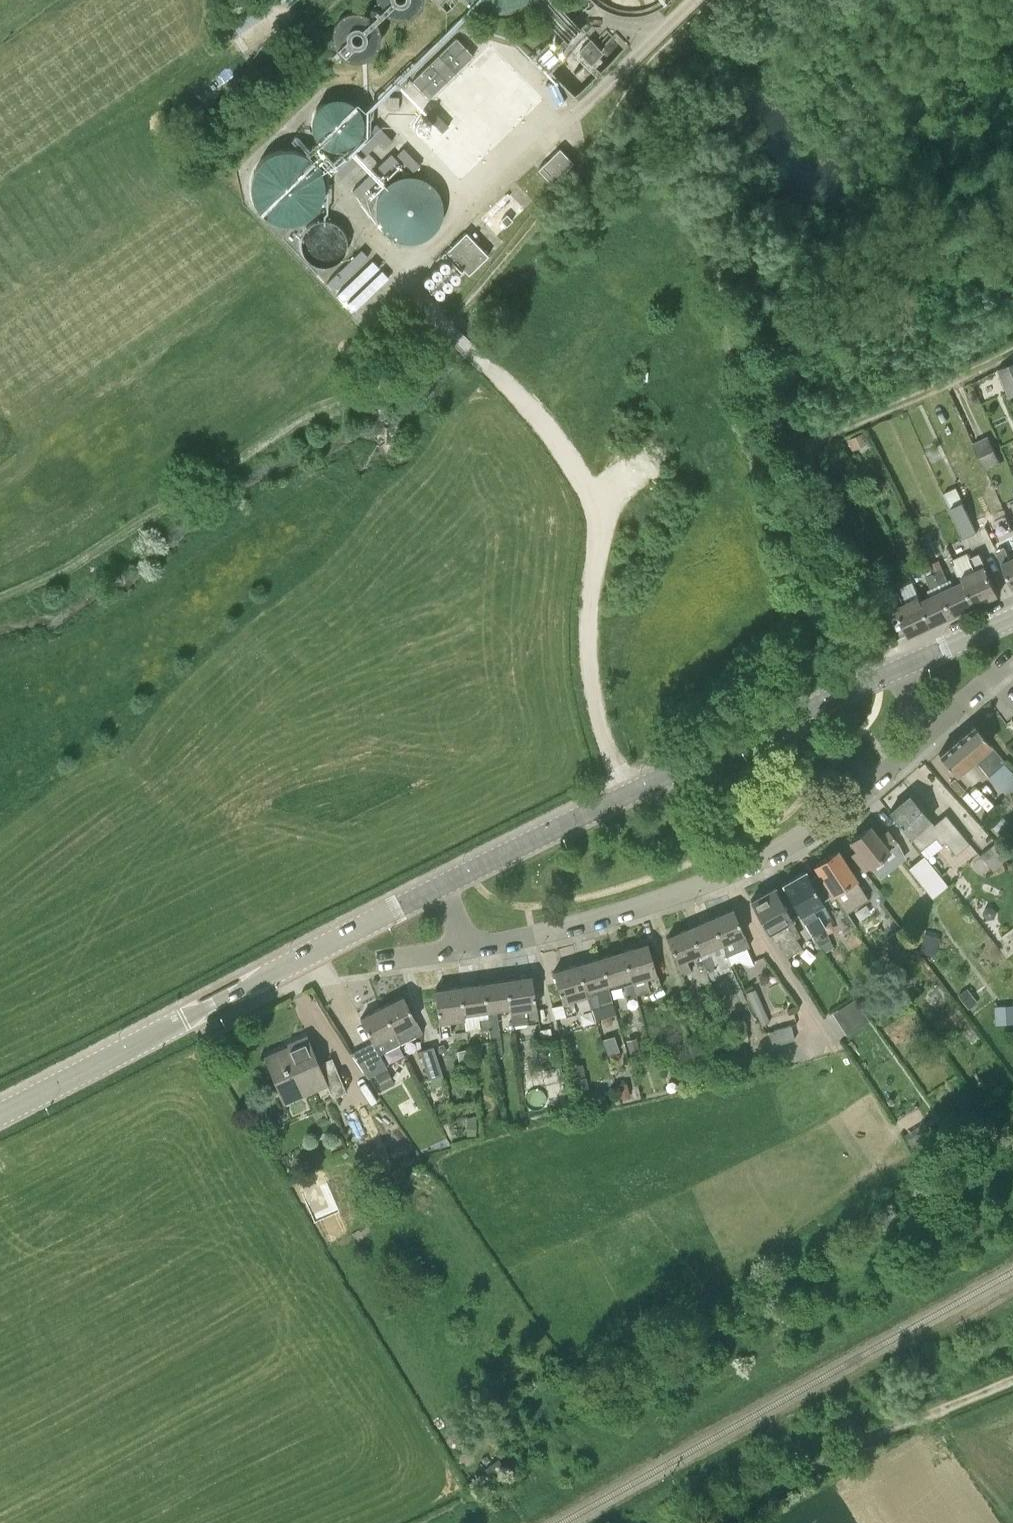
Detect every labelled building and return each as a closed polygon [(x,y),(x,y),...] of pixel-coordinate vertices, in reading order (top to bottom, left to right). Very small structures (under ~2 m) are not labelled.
[(238,26),(293,2),(292,0),(251,0),(230,10),(238,26)] [(412,16),(418,11),(422,4),(423,0),(373,0),(373,2),(378,11),(385,17),(394,20),(403,20),(412,16)] [(472,2),(480,6),(489,8),(498,10),(507,9),(515,8),(524,5),(531,1),(532,0),(470,0),(472,2)] [(598,6),(607,12),(618,16),(629,18),(641,17),(652,14),(662,10),(671,3),(674,0),(591,0),(598,6)] [(361,61),(369,57),(375,52),(379,45),(381,37),(380,29),(376,22),(371,16),(362,12),(353,10),(345,12),(337,18),(332,25),(329,34),(330,43),(335,52),(342,58),(351,61),(361,61)] [(455,39),(434,59),(412,80),(429,98),(472,56),(455,39)] [(341,149),(351,145),(357,139),(361,132),(363,123),(362,115),(358,107),(352,100),(343,96),(333,95),(324,97),(316,102),(310,110),(307,120),(308,130),(313,139),(321,146),(331,150),(341,149)] [(563,144),(541,164),(557,182),(579,163),(563,144)] [(289,221),(302,215),(310,207),(316,197),(318,186),(317,175),(312,164),(304,156),(292,150),(279,148),(267,151),(256,159),(248,169),(245,182),(246,195),(253,207),(263,216),(276,221),(289,221)] [(417,242),(429,237),(437,230),(442,220),(444,209),(443,199),(438,189),(431,181),(420,175),(407,174),(395,177),(385,183),(378,193),(375,205),(376,218),(382,230),(392,239),(404,243),(417,242)] [(327,265),(335,261),(341,256),(344,250),(346,243),(345,236),(342,229),(336,224),(329,220),(321,219),(313,221),(306,226),(301,232),(299,240),(300,249),(304,257),(311,262),(319,265),(327,265)] [(446,250),(469,273),(489,254),(481,246),(478,249),(472,243),(475,240),(466,231),(446,250)] [(1010,396),(1012,395),(1012,363),(998,369),(1010,396)] [(867,442),(862,431),(846,439),(851,449),(867,442)] [(1001,461),(989,435),(973,442),(985,468),(1001,461)] [(956,487),(943,493),(950,508),(964,502),(956,487)] [(964,502),(950,508),(964,538),(978,532),(964,502)] [(1006,547),(1006,546),(997,550),(1012,584),(1012,544),(1006,547)] [(987,565),(980,552),(970,556),(968,552),(954,559),(964,580),(975,605),(999,594),(986,565),(987,565)] [(935,572),(940,583),(949,579),(944,568),(935,572)] [(926,576),(932,588),(940,583),(935,572),(926,576)] [(975,605),(964,580),(943,590),(955,614),(975,605)] [(934,624),(922,599),(921,596),(905,603),(899,590),(890,593),(896,607),(897,607),(910,635),(934,624)] [(955,614),(943,590),(922,599),(934,624),(955,614)] [(990,743),(974,724),(939,753),(955,773),(972,758),(1011,801),(1012,799),(1012,772),(1005,762),(1003,764),(987,746),(990,743)] [(934,823),(931,819),(910,794),(889,811),(910,836),(921,848),(936,837),(942,843),(945,840),(956,854),(969,842),(945,813),(934,823)] [(889,830),(879,837),(870,826),(851,841),(857,848),(849,853),(863,870),(870,865),(898,842),(889,830)] [(979,855),(991,869),(1008,854),(997,841),(979,855)] [(847,912),(867,898),(836,851),(815,864),(847,912)] [(931,896),(946,883),(923,854),(908,867),(931,896)] [(813,907),(823,901),(805,870),(783,883),(812,935),(819,945),(824,952),(834,946),(830,939),(831,938),(813,907)] [(791,918),(792,918),(775,886),(751,900),(768,931),(769,930),(787,957),(801,947),(796,937),(800,935),(791,918)] [(990,907),(985,908),(982,914),(986,919),(992,918),(994,912),(990,907)] [(749,946),(741,926),(733,908),(711,917),(731,964),(738,960),(749,966),(754,963),(747,947),(749,946)] [(733,967),(731,964),(711,917),(689,927),(700,953),(701,952),(713,979),(720,976),(718,973),(733,967)] [(667,936),(678,962),(683,974),(691,970),(686,959),(700,953),(689,927),(667,936)] [(909,941),(902,929),(887,938),(894,950),(909,941)] [(934,954),(938,940),(923,936),(919,950),(934,954)] [(657,974),(654,962),(648,943),(623,950),(631,977),(633,982),(636,992),(651,988),(651,990),(661,987),(657,974)] [(600,957),(608,985),(631,977),(623,950),(600,957)] [(616,1013),(611,994),(608,985),(600,957),(579,963),(588,994),(595,1019),(616,1013)] [(588,994),(579,963),(553,971),(562,1002),(566,1015),(577,1012),(573,998),(588,994)] [(537,1007),(535,995),(532,975),(507,979),(511,1006),(513,1024),(539,1021),(537,1007)] [(483,982),(487,1009),(511,1006),(507,979),(483,982)] [(487,1009),(483,982),(459,986),(464,1018),(466,1029),(480,1027),(481,1029),(489,1028),(487,1015),(487,1009)] [(624,984),(628,997),(637,995),(636,992),(633,982),(624,984)] [(450,1020),(464,1018),(459,986),(434,990),(437,1009),(439,1022),(441,1035),(451,1034),(450,1020)] [(759,999),(754,988),(746,992),(751,1003),(759,999)] [(958,994),(968,1009),(977,1002),(967,988),(958,994)] [(417,1019),(413,1013),(404,995),(382,1006),(401,1042),(422,1030),(417,1019)] [(836,1007),(848,1032),(873,1020),(861,995),(836,1007)] [(992,1005),(993,1025),(1012,1024),(1012,1004),(992,1005)] [(388,1067),(380,1053),(401,1042),(382,1006),(361,1017),(370,1035),(373,1041),(352,1052),(370,1077),(374,1075),(387,1068),(388,1067)] [(769,1021),(764,1010),(756,1014),(761,1025),(769,1021)] [(493,1014),(487,1015),(489,1028),(491,1042),(493,1049),(501,1048),(498,1026),(496,1013),(493,1014)] [(791,1024),(769,1031),(773,1044),(795,1038),(791,1024)] [(551,1027),(540,1029),(542,1040),(553,1038),(551,1027)] [(319,1062),(315,1053),(307,1034),(264,1054),(272,1072),(279,1089),(299,1081),(305,1094),(328,1084),(333,1096),(346,1091),(332,1057),(319,1062)] [(615,1035),(603,1039),(608,1054),(620,1050),(615,1035)] [(625,1043),(629,1057),(640,1054),(636,1040),(625,1043)] [(420,1051),(429,1078),(441,1074),(433,1047),(420,1051)] [(470,1049),(458,1051),(461,1068),(473,1065),(470,1049)] [(572,1080),(585,1077),(583,1063),(569,1066),(572,1080)] [(382,1089),(395,1082),(387,1068),(374,1075),(382,1089)] [(429,1078),(432,1086),(444,1082),(441,1074),(429,1078)] [(625,1088),(619,1090),(621,1096),(627,1094),(625,1088)] [(934,1116),(904,1133),(914,1152),(945,1135),(934,1116)] [(475,1122),(467,1122),(467,1134),(475,1133),(475,1122)]
